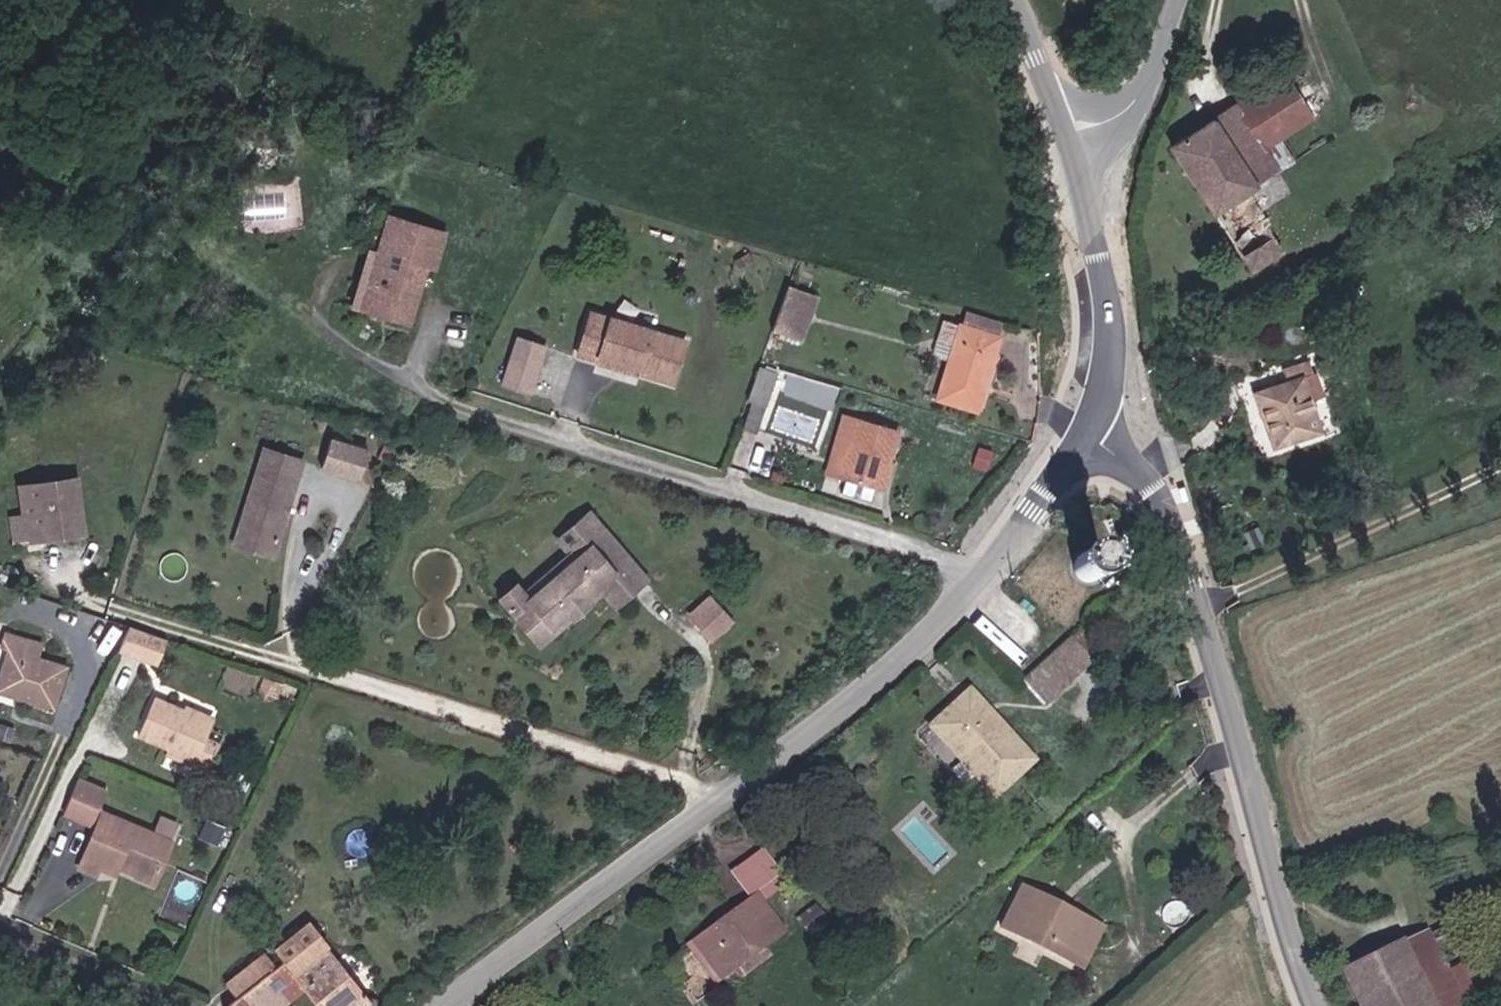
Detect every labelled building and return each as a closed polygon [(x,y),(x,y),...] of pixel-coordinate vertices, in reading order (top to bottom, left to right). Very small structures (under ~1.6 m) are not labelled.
[(1318,121),(1286,72),(1172,145),(1256,277),(1291,254),(1252,194),(1286,172),(1272,151),(1318,121)] [(378,286),(370,309),(409,322),(426,268),(439,272),(451,236),(390,216),(379,253),(369,283),(378,286)] [(355,304),(370,309),(378,286),(369,283),(379,253),(373,250),(355,304)] [(773,329),(804,340),(821,292),(790,282),(773,329)] [(642,366),(640,373),(675,385),(690,342),(597,311),(582,354),(602,361),(605,354),(642,366)] [(959,323),(938,397),(977,408),(997,333),(959,323)] [(547,348),(518,340),(505,384),(534,393),(547,348)] [(602,361),(640,373),(642,366),(605,354),(602,361)] [(1260,390),(1277,446),(1323,431),(1308,381),(1316,378),(1311,359),(1284,368),(1287,381),(1260,390)] [(742,424),(760,430),(779,368),(761,362),(742,424)] [(841,475),(859,417),(846,414),(828,471),(841,475)] [(900,430),(859,417),(841,475),(882,488),(900,430)] [(362,477),(371,448),(333,436),(324,464),(362,477)] [(280,541),(306,460),(268,447),(242,529),(280,541)] [(82,528),(74,472),(52,475),(17,480),(23,524),(58,519),(59,531),(82,528)] [(558,536),(575,557),(606,531),(589,509),(558,536)] [(59,531),(58,519),(23,524),(25,535),(59,531)] [(275,555),(280,541),(242,529),(237,543),(275,555)] [(575,557),(528,597),(549,623),(604,577),(615,591),(639,571),(606,531),(575,557)] [(1075,570),(1077,577),(1082,582),(1088,584),(1098,582),(1102,578),(1105,570),(1105,563),(1100,557),(1091,553),(1084,554),(1079,558),(1076,563),(1075,570)] [(549,623),(555,630),(606,590),(617,603),(646,578),(639,571),(615,591),(604,577),(549,623)] [(549,623),(528,597),(516,582),(500,595),(538,643),(555,630),(549,623)] [(737,622),(719,601),(699,618),(718,639),(737,622)] [(1101,614),(1035,668),(1059,695),(1122,638),(1101,614)] [(158,666),(167,642),(130,629),(121,654),(158,666)] [(10,630),(6,643),(14,646),(2,688),(58,706),(71,663),(40,653),(44,640),(10,630)] [(993,797),(1032,763),(969,691),(930,725),(993,797)] [(216,721),(156,695),(141,730),(173,744),(198,755),(196,761),(214,770),(225,741),(211,735),(216,721)] [(198,755),(173,744),(170,751),(196,761),(198,755)] [(110,791),(79,780),(67,811),(98,823),(102,813),(110,791)] [(101,866),(156,887),(174,840),(102,813),(98,823),(82,866),(98,872),(101,866)] [(736,871),(756,897),(783,876),(765,849),(736,871)] [(1044,950),(1068,962),(1090,922),(1066,908),(1063,912),(1050,905),(1052,900),(1024,887),(1002,928),(1030,943),(1033,938),(1046,946),(1044,950)] [(725,975),(783,932),(756,897),(698,940),(725,975)] [(300,986),(316,1005),(364,1005),(370,1001),(367,997),(333,954),(307,922),(272,952),(279,960),(225,1005),(275,1005),(300,986)] [(1090,922),(1068,962),(1083,969),(1104,929),(1090,922)] [(1441,1005),(1466,1005),(1432,929),(1411,938),(1441,1005)] [(1411,938),(1348,965),(1366,1005),(1441,1005),(1411,938)] [(333,954),(367,997),(385,983),(350,939),(333,954)] [(1500,1005),(1500,996),(1500,994),(1474,1005),(1500,1005)]
